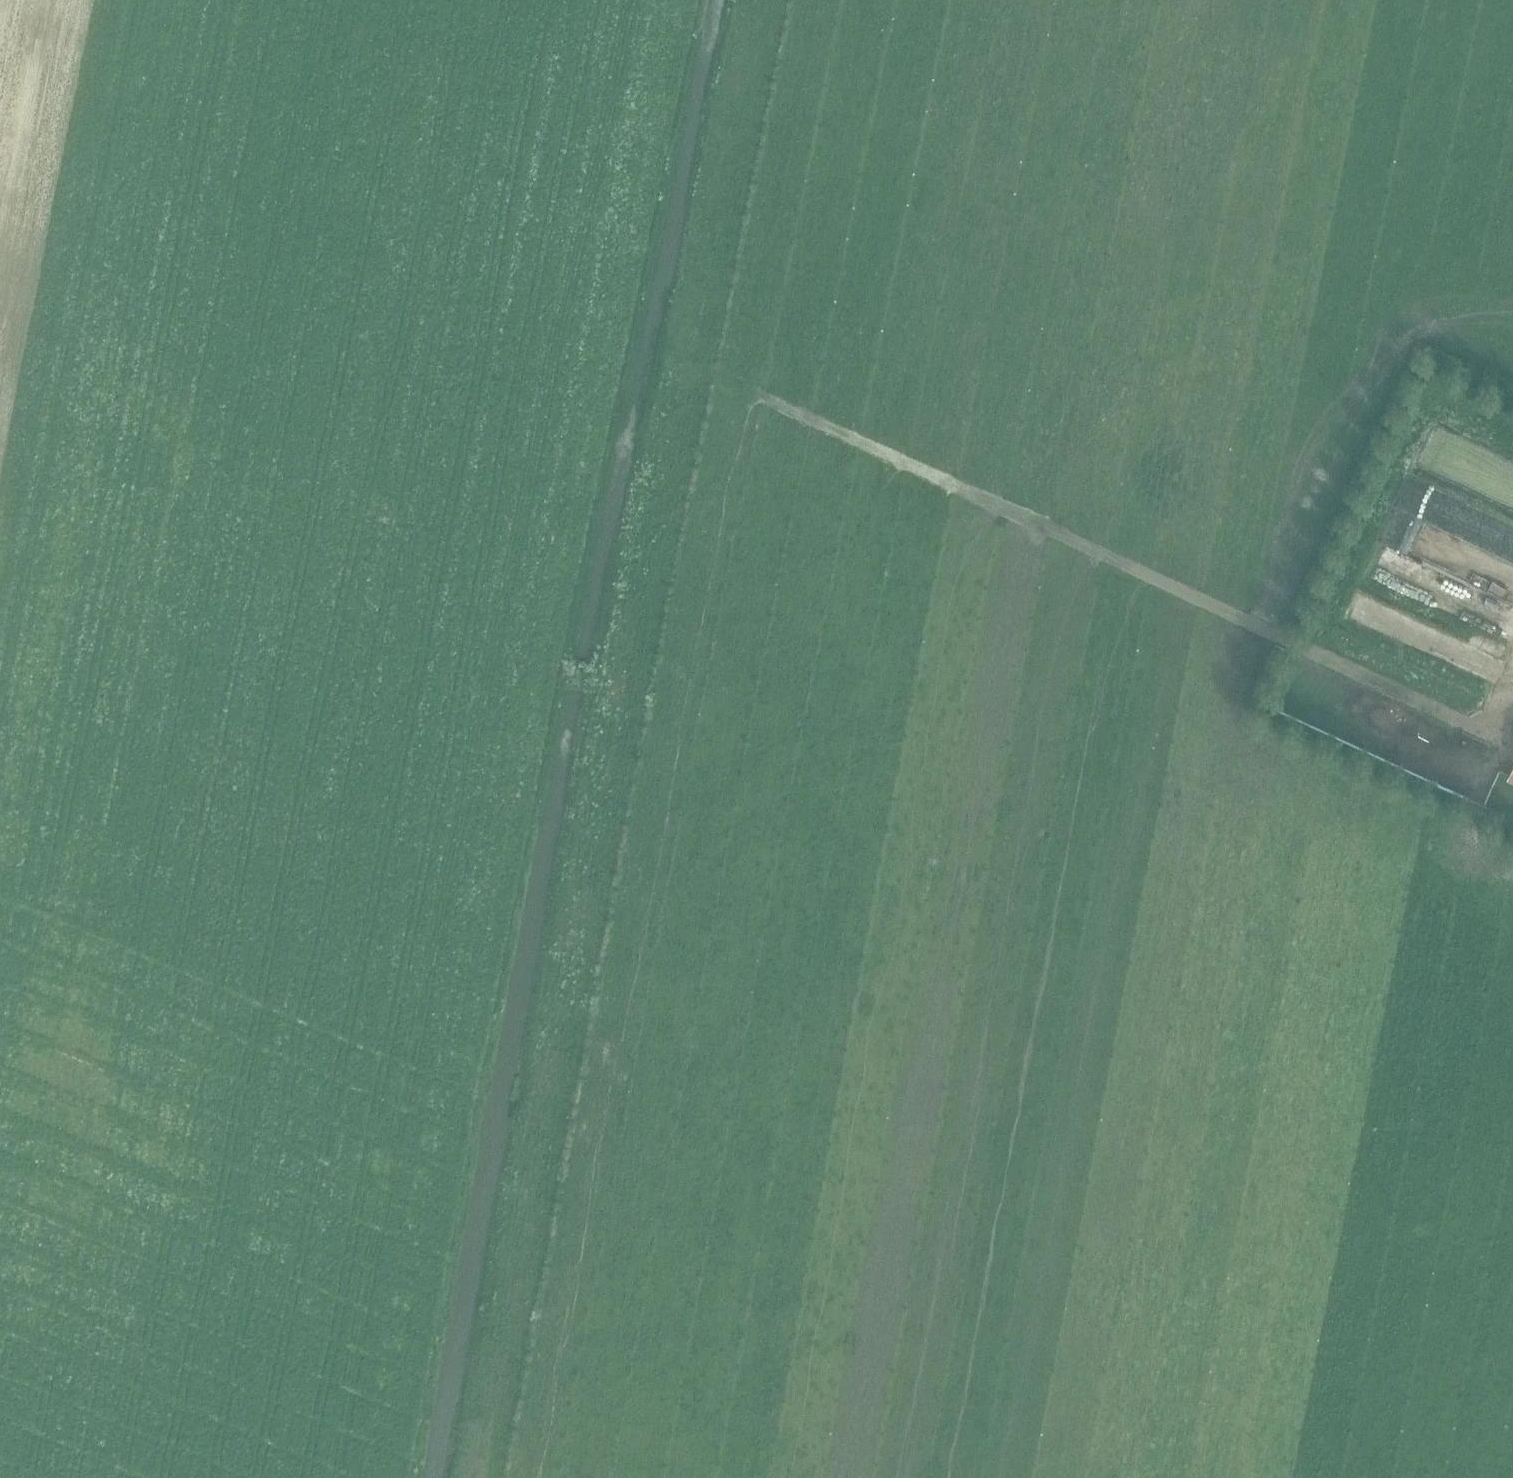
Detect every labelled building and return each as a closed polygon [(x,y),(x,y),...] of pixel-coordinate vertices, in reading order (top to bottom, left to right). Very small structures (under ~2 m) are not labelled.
[(1386,519),(1512,577),(1512,544),(1398,492),(1386,519)] [(1390,537),(1381,571),(1406,577),(1414,543),(1390,537)] [(1471,656),(1496,669),(1506,649),(1481,636),(1471,656)]
